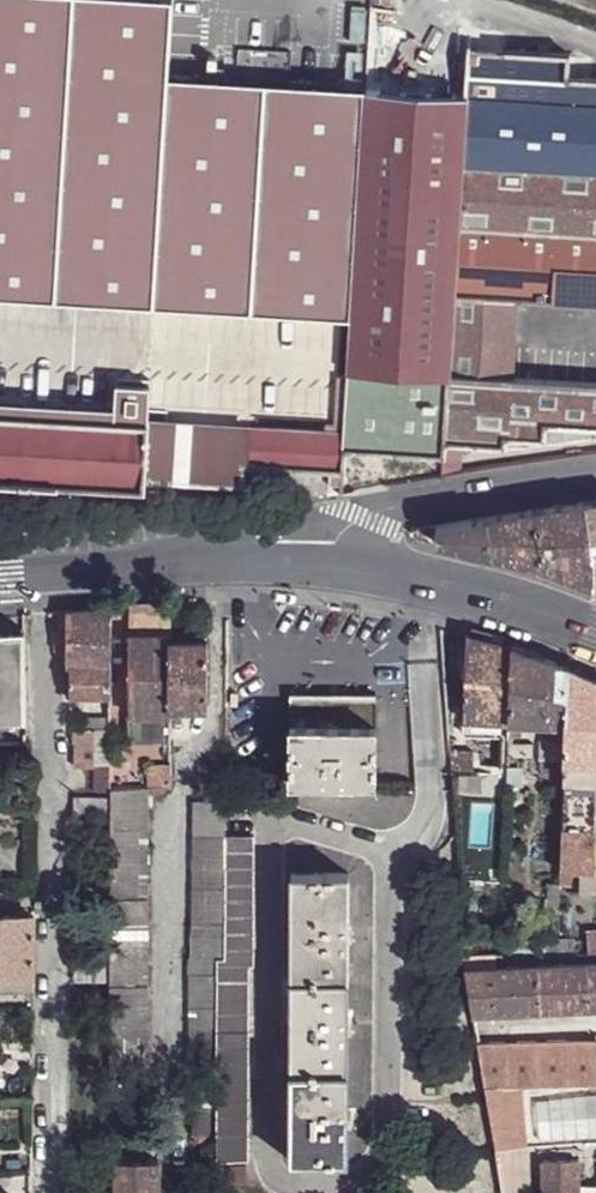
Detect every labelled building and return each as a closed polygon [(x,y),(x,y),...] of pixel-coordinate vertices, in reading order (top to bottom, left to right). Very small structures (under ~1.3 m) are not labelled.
[(337,317),(348,318),(362,92),(167,78),(171,1),(161,0),(0,0),(0,296),(337,317)] [(449,295),(467,20),(368,14),(362,92),(348,318),(344,375),(339,451),(438,457),(440,446),(443,374),(449,295)] [(467,20),(449,295),(512,299),(580,304),(595,305),(595,78),(563,76),(564,54),(497,49),(495,38),(489,29),(479,22),(467,20)] [(449,295),(443,374),(506,378),(512,299),(449,295)] [(0,296),(0,410),(246,426),(247,412),(322,417),(322,422),(330,422),(333,374),(337,317),(0,296)] [(595,384),(595,305),(580,304),(578,331),(577,353),(574,382),(595,384)] [(554,329),(552,350),(577,353),(578,331),(554,329)] [(140,488),(140,479),(239,485),(240,469),(337,476),(339,451),(344,375),(333,374),(330,422),(322,422),(321,430),(246,426),(0,410),(0,479),(140,488)] [(440,446),(498,450),(499,440),(540,443),(541,429),(595,432),(595,384),(574,382),(506,378),(443,374),(440,446)] [(589,544),(595,544),(595,500),(584,501),(589,544)] [(535,509),(541,567),(590,586),(591,586),(591,555),(589,544),(584,501),(535,509)] [(486,516),(491,555),(541,567),(535,509),(486,516)] [(437,524),(439,542),(491,555),(486,516),(437,524)] [(437,524),(416,527),(417,537),(439,542),(437,524)] [(125,610),(124,743),(165,745),(166,718),(165,710),(166,645),(166,638),(164,638),(164,619),(154,619),(153,608),(125,610)] [(67,697),(108,698),(108,616),(108,611),(66,614),(67,697)] [(25,723),(22,633),(0,634),(0,724),(25,723)] [(512,645),(466,634),(463,719),(510,720),(512,645)] [(205,643),(166,645),(165,710),(203,710),(205,643)] [(568,666),(512,645),(510,720),(522,721),(565,721),(568,666)] [(568,666),(565,721),(565,746),(564,757),(565,761),(595,761),(595,679),(568,666)] [(289,703),(289,730),(375,730),(376,704),(289,703)] [(463,719),(464,728),(463,732),(467,735),(509,736),(510,734),(510,720),(463,719)] [(522,721),(510,720),(510,734),(521,733),(522,721)] [(0,724),(0,746),(27,747),(25,723),(0,724)] [(375,788),(375,730),(289,730),(289,787),(375,788)] [(72,732),(72,769),(94,769),(93,733),(72,732)] [(109,732),(93,733),(94,769),(93,795),(109,796),(109,793),(109,761),(109,732)] [(466,738),(451,739),(453,773),(454,773),(475,773),(474,750),(467,750),(466,738)] [(564,757),(565,746),(553,746),(554,742),(540,741),(540,757),(564,757)] [(534,756),(534,745),(508,744),(509,748),(509,757),(534,756)] [(109,793),(128,792),(127,761),(109,761),(109,793)] [(565,761),(561,882),(582,883),(583,883),(584,871),(594,872),(595,823),(595,761),(565,761)] [(146,792),(163,790),(164,762),(143,763),(144,792),(146,792)] [(205,769),(204,804),(225,804),(224,769),(205,769)] [(145,814),(146,792),(109,793),(109,796),(109,799),(109,815),(145,814)] [(72,801),(72,818),(108,817),(109,815),(109,799),(72,801)] [(192,840),(225,841),(225,836),(225,804),(204,804),(193,803),(192,840)] [(108,988),(144,989),(145,814),(109,815),(108,817),(107,915),(108,963),(108,985),(108,988)] [(254,837),(225,836),(225,841),(224,962),(216,963),(214,1081),(214,1083),(245,1084),(248,970),(254,970),(254,837)] [(216,963),(224,962),(225,841),(192,840),(193,962),(216,963)] [(583,883),(582,883),(582,890),(593,890),(593,878),(594,872),(584,871),(583,883)] [(291,876),(291,1162),(347,1164),(347,1141),(342,1142),(342,1131),(347,1131),(347,1111),(340,1110),(340,1038),(348,1039),(348,1017),(341,1018),(341,945),(349,946),(349,925),(342,924),(342,897),(350,898),(350,877),(291,876)] [(107,915),(97,916),(96,963),(108,963),(107,915)] [(28,977),(31,919),(0,918),(0,976),(28,977)] [(558,953),(574,952),(573,940),(559,941),(558,953)] [(503,956),(520,955),(521,941),(503,941),(503,954),(503,956)] [(341,1018),(348,1017),(349,946),(341,945),(341,1018)] [(473,1014),(595,1008),(595,961),(466,969),(473,1014)] [(191,1080),(214,1081),(216,963),(193,962),(189,962),(191,1080)] [(108,985),(108,963),(96,963),(97,964),(72,964),(72,985),(108,985)] [(28,977),(0,976),(0,993),(28,994),(28,977)] [(109,1074),(144,1075),(144,989),(108,988),(110,1019),(110,1035),(109,1074)] [(110,1035),(110,1019),(106,1020),(106,1024),(84,1025),(84,1035),(110,1035)] [(476,1045),(496,1147),(524,1142),(518,1086),(592,1079),(590,1042),(476,1045)] [(245,1084),(214,1083),(214,1115),(213,1159),(245,1159),(245,1084)] [(213,1088),(182,1088),(181,1115),(195,1115),(212,1116),(214,1115),(213,1088)] [(212,1147),(212,1116),(195,1115),(195,1147),(212,1147)] [(543,1192),(579,1192),(578,1160),(543,1161),(543,1192)] [(117,1192),(160,1192),(159,1161),(123,1162),(117,1163),(117,1192)]
